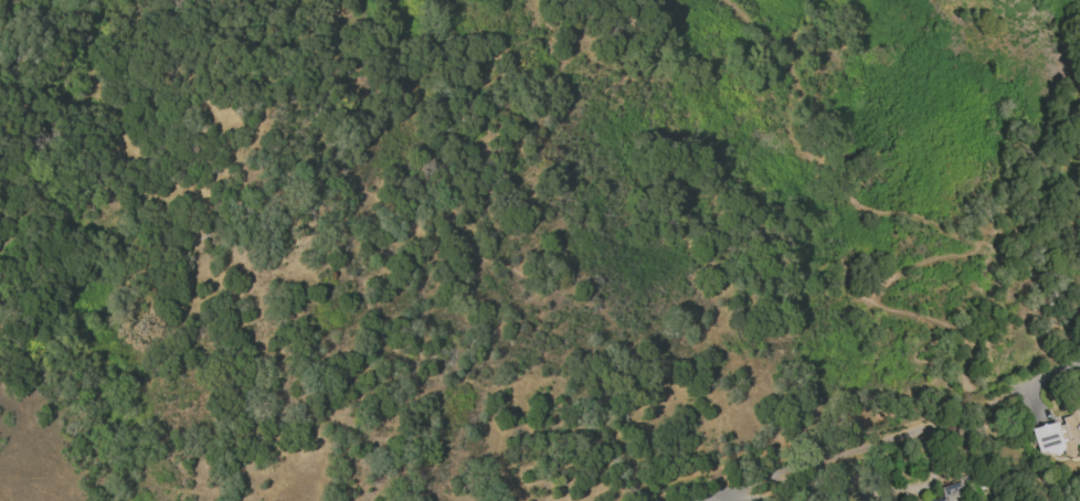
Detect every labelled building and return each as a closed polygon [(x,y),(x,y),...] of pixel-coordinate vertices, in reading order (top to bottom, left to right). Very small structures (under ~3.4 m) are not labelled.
[(1040,458),(1077,449),(1076,444),(1079,443),(1079,412),(1064,416),(1065,421),(1033,429),(1040,458)] [(962,482),(943,487),(947,499),(940,500),(968,500),(962,482)]
